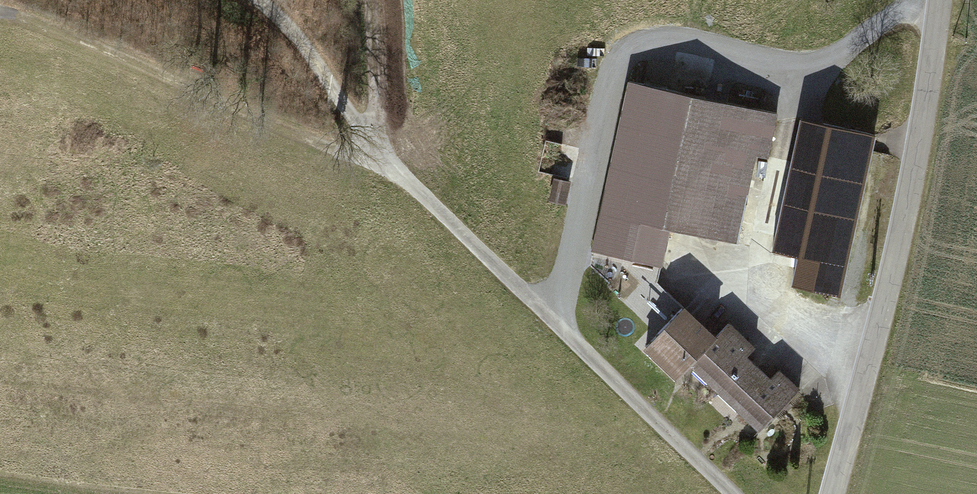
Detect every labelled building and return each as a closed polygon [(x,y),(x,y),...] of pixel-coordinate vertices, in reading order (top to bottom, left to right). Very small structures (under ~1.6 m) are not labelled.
[(629,81),(592,250),(661,265),(669,228),(723,240),(743,152),(766,157),(776,113),(629,81)] [(799,255),(792,285),(840,295),(875,134),(801,118),(773,250),(799,255)] [(566,182),(554,179),(550,199),(563,201),(566,182)] [(682,307),(645,347),(679,377),(691,363),(762,428),(799,388),(779,370),(770,379),(745,356),(754,346),(729,322),(715,337),(682,307)]
